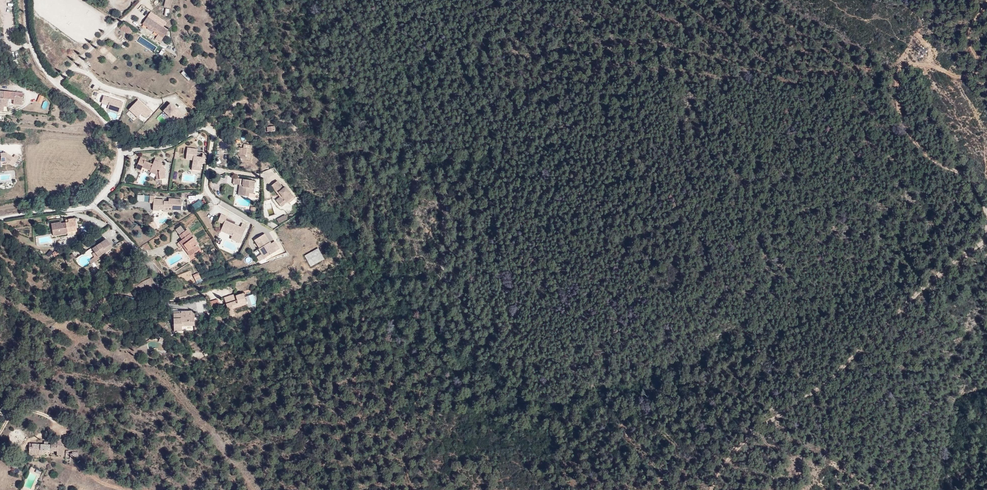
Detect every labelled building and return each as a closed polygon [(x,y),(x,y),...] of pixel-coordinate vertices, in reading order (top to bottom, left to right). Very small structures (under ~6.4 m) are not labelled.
[(162,26),(147,15),(142,21),(157,33),(162,26)] [(122,27),(130,32),(134,26),(128,22),(122,27)] [(167,29),(162,26),(157,33),(161,36),(167,29)] [(188,80),(191,77),(183,70),(180,72),(188,80)] [(10,99),(12,98),(12,104),(21,105),(22,95),(14,94),(14,91),(0,90),(0,110),(4,110),(4,106),(8,106),(10,99)] [(120,113),(124,101),(103,95),(101,103),(108,105),(107,109),(120,113)] [(152,112),(138,99),(129,108),(138,117),(141,113),(146,118),(152,112)] [(184,113),(171,100),(164,109),(171,115),(173,114),(178,119),(184,113)] [(156,118),(162,123),(169,116),(163,111),(156,118)] [(205,164),(209,154),(199,151),(200,148),(190,145),(187,155),(194,158),(192,164),(200,167),(201,163),(205,164)] [(258,166),(262,150),(252,146),(251,150),(248,159),(246,158),(245,163),(258,166)] [(248,159),(251,150),(243,147),(240,156),(246,158),(248,159)] [(2,164),(1,161),(4,161),(8,163),(9,163),(12,166),(18,157),(14,154),(12,157),(6,153),(0,153),(0,164),(2,164)] [(164,167),(166,163),(158,159),(157,163),(149,160),(149,159),(145,156),(140,168),(145,170),(146,166),(154,169),(155,168),(160,170),(161,168),(163,169),(162,171),(163,178),(169,177),(168,172),(170,169),(164,167)] [(163,178),(162,171),(163,169),(161,168),(160,170),(155,168),(154,169),(153,171),(159,174),(160,179),(163,178)] [(250,198),(254,182),(234,176),(233,182),(239,184),(243,185),(240,195),(250,198)] [(294,195),(286,185),(284,186),(278,179),(272,184),(282,197),(278,200),(282,205),(287,201),(294,195)] [(185,209),(185,198),(173,198),(173,201),(168,200),(164,200),(164,199),(158,198),(158,195),(154,195),(153,202),(157,202),(157,210),(163,210),(163,209),(167,209),(167,207),(176,207),(176,209),(185,209)] [(191,204),(195,210),(204,204),(200,198),(191,204)] [(279,221),(288,217),(285,213),(277,217),(279,221)] [(239,244),(247,226),(242,224),(241,228),(225,221),(227,218),(220,215),(218,222),(224,224),(221,231),(232,236),(230,240),(239,244)] [(80,228),(76,217),(64,221),(65,223),(52,227),(56,238),(69,233),(68,231),(80,228)] [(185,230),(181,224),(176,228),(180,233),(185,230)] [(70,237),(81,233),(80,228),(68,231),(69,233),(70,237)] [(199,242),(187,228),(185,230),(180,233),(183,237),(180,240),(183,244),(184,243),(192,253),(200,247),(197,243),(199,242)] [(110,248),(103,238),(88,248),(90,252),(94,259),(110,248)] [(249,245),(260,263),(275,254),(271,247),(267,249),(261,239),(249,245)] [(86,265),(94,259),(90,252),(87,254),(89,258),(84,261),(86,265)] [(63,263),(71,258),(70,256),(71,256),(69,253),(61,259),(63,263)] [(315,253),(302,260),(308,270),(321,263),(315,253)] [(198,273),(193,276),(196,281),(201,279),(198,273)] [(252,305),(248,294),(242,296),(241,296),(240,295),(229,298),(234,315),(239,314),(238,309),(252,305)] [(225,306),(223,300),(214,303),(216,309),(225,306)] [(195,326),(194,312),(173,312),(174,331),(182,331),(182,326),(195,326)] [(64,439),(28,441),(29,458),(66,459),(64,439)]
